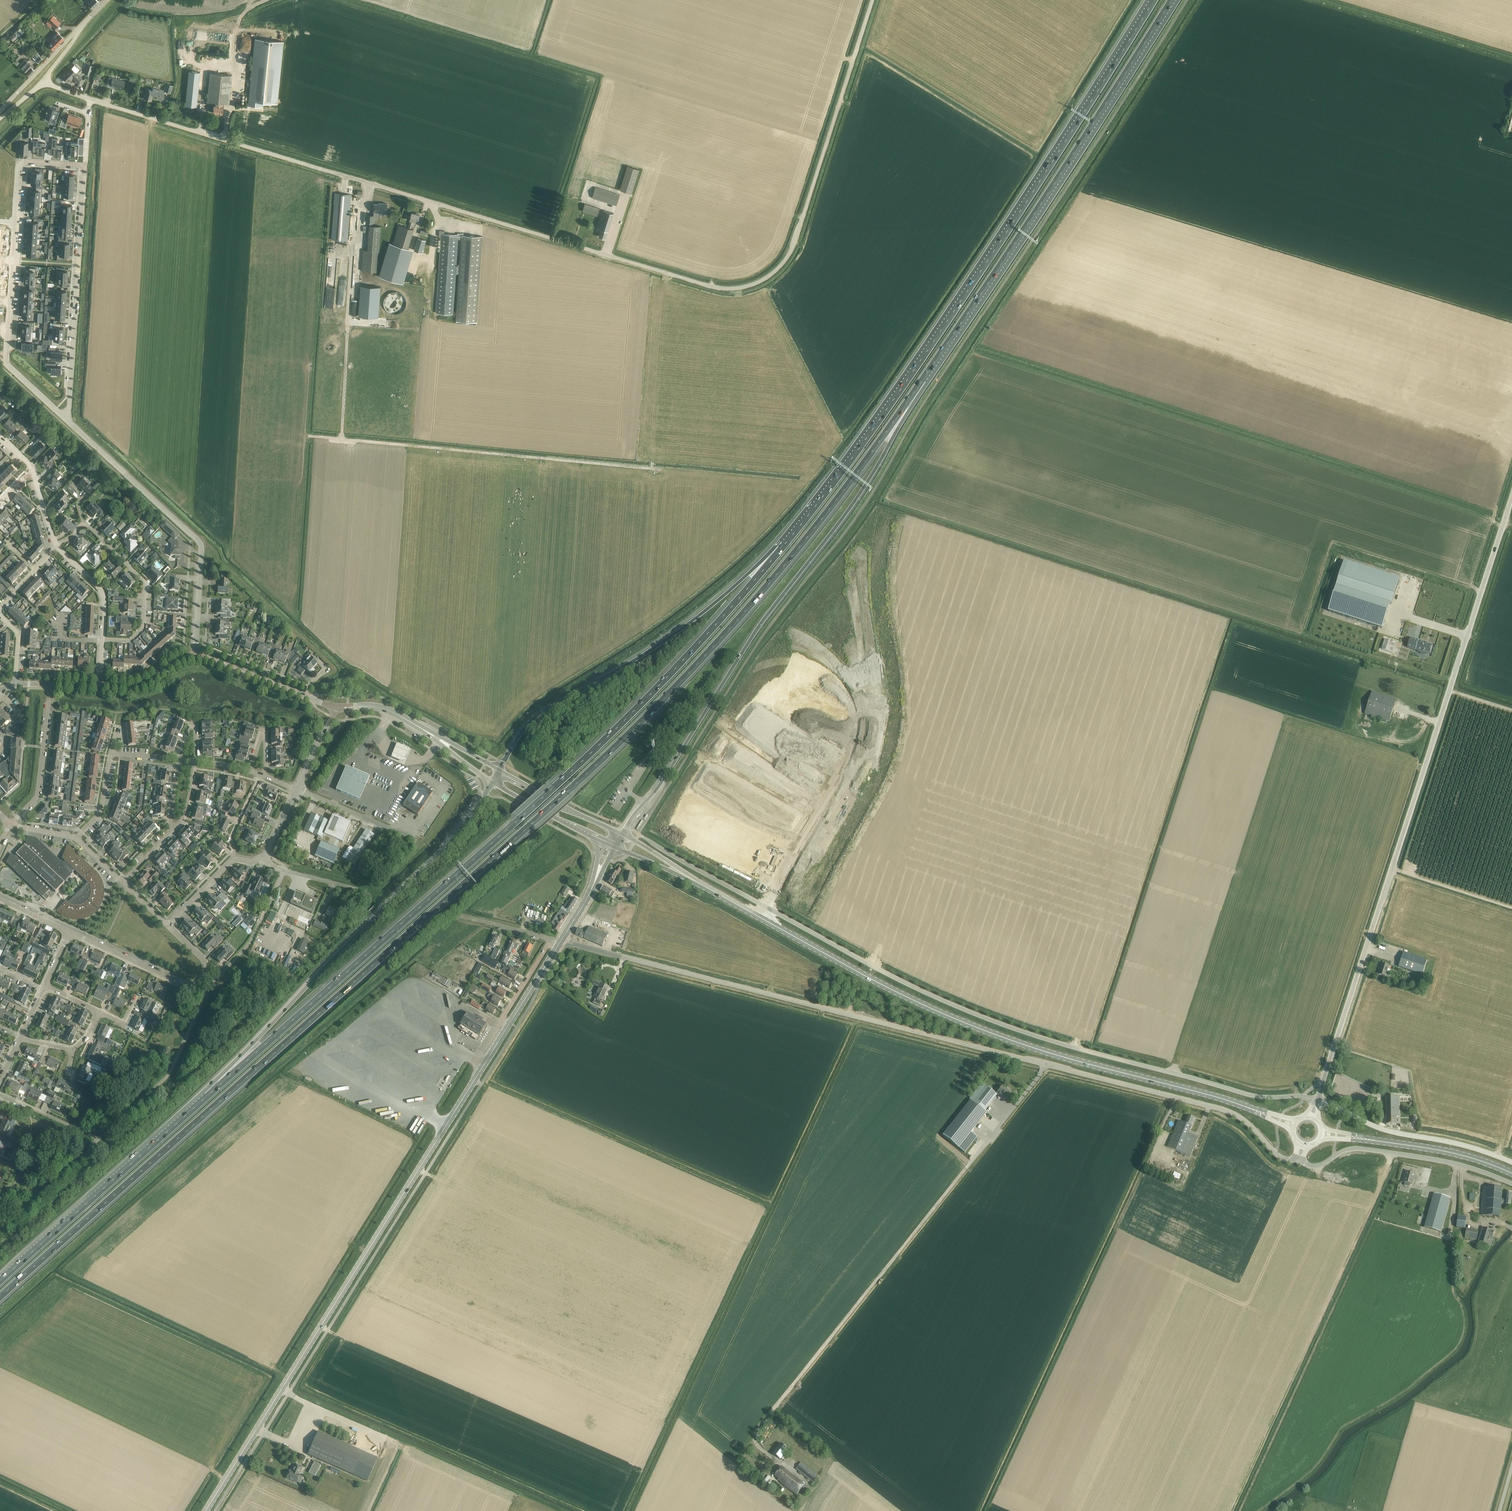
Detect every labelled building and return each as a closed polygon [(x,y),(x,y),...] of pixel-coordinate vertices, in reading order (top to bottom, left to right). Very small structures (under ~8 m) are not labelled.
[(89,5),(93,9),(99,2),(97,0),(89,0),(87,2),(89,4),(89,5)] [(53,16),(48,21),(56,28),(61,23),(53,16)] [(26,31),(21,27),(10,37),(13,41),(26,31)] [(53,41),(49,45),(54,49),(64,38),(61,35),(58,32),(51,39),(53,41)] [(256,39),(249,106),(261,107),(261,102),(277,104),(283,41),(256,39)] [(36,52),(32,56),(39,63),(48,54),(45,51),(41,56),(36,52)] [(22,69),(30,76),(34,71),(32,68),(33,67),(28,63),(24,59),(20,65),(22,67),(21,68),(22,69)] [(87,64),(85,74),(90,75),(93,66),(87,64)] [(66,81),(66,80),(68,82),(73,77),(78,82),(82,78),(76,73),(79,70),(75,65),(63,77),(64,78),(63,79),(66,81)] [(189,71),(185,106),(197,107),(200,72),(189,71)] [(210,72),(208,96),(207,101),(215,102),(214,106),(213,113),(222,114),(224,103),(229,103),(232,75),(210,72)] [(125,81),(112,78),(109,77),(108,83),(116,85),(115,87),(123,89),(125,81)] [(171,93),(173,85),(166,83),(164,91),(171,93)] [(148,89),(146,94),(145,98),(144,98),(151,101),(152,96),(156,98),(162,100),(164,92),(153,88),(152,90),(148,89)] [(47,108),(45,114),(47,114),(45,118),(52,120),(52,122),(56,123),(59,112),(56,111),(56,109),(49,106),(49,108),(47,108)] [(62,118),(60,126),(65,128),(67,124),(78,128),(82,118),(69,113),(67,119),(62,118)] [(52,138),(51,153),(53,153),(53,156),(61,157),(61,154),(64,154),(65,145),(57,144),(57,138),(52,138)] [(67,144),(66,154),(70,154),(70,157),(78,158),(78,155),(83,155),(84,138),(78,138),(78,143),(71,143),(71,144),(67,144)] [(33,140),(33,152),(37,152),(37,155),(45,156),(45,148),(46,148),(46,147),(45,147),(45,143),(38,142),(38,140),(33,140)] [(20,142),(19,154),(28,154),(28,143),(20,142)] [(628,166),(627,166),(620,190),(632,194),(639,169),(628,166)] [(32,171),(32,178),(41,178),(43,179),(44,169),(35,168),(35,172),(35,171),(33,171),(32,171)] [(32,178),(31,184),(36,184),(36,187),(42,188),(43,185),(40,184),(41,178),(32,178)] [(31,190),(30,196),(42,196),(42,192),(42,188),(36,187),(36,190),(31,190)] [(620,195),(596,187),(592,197),(616,205),(620,195)] [(374,212),(374,215),(374,217),(380,218),(381,212),(381,211),(387,211),(387,204),(381,203),(381,204),(374,204),(374,212)] [(335,204),(334,209),(332,239),(348,241),(350,205),(335,204)] [(583,211),(597,216),(600,209),(585,204),(583,211)] [(603,210),(599,223),(598,227),(602,229),(599,236),(606,238),(607,234),(613,214),(603,210)] [(391,243),(383,274),(402,280),(411,249),(408,248),(414,229),(411,228),(414,221),(418,222),(419,219),(420,214),(412,212),(410,220),(411,220),(408,227),(399,224),(394,244),(391,243)] [(381,231),(369,231),(368,250),(363,250),(362,271),(377,272),(379,251),(380,251),(381,231)] [(433,293),(432,313),(441,313),(441,315),(449,316),(450,314),(453,314),(454,294),(458,239),(458,235),(445,234),(445,231),(439,231),(439,236),(441,237),(440,253),(436,252),(433,293)] [(461,239),(456,321),(483,322),(489,237),(464,235),(464,234),(460,233),(458,233),(458,235),(458,239),(461,239)] [(58,248),(58,249),(69,249),(69,243),(66,243),(67,240),(58,239),(58,244),(58,248)] [(419,239),(415,251),(423,254),(427,241),(419,239)] [(57,258),(57,260),(63,260),(63,258),(64,255),(69,256),(69,249),(58,249),(57,258)] [(56,273),(56,277),(67,277),(68,271),(64,271),(64,268),(57,267),(56,270),(56,273)] [(25,270),(25,276),(35,277),(36,268),(30,268),(30,271),(25,270)] [(25,276),(25,283),(30,283),(30,286),(36,287),(37,277),(35,277),(25,276)] [(56,277),(56,283),(58,283),(57,286),(64,286),(64,283),(67,283),(67,277),(56,277)] [(24,289),(24,295),(33,296),(35,296),(36,290),(36,287),(30,286),(29,290),(24,289)] [(359,316),(379,317),(381,287),(361,286),(359,316)] [(22,324),(22,331),(30,331),(33,332),(34,332),(34,322),(23,321),(23,325),(22,324)] [(53,323),(52,333),(63,334),(64,327),(61,327),(61,323),(53,323)] [(22,331),(21,337),(26,337),(26,340),(32,340),(33,332),(30,331),(22,331)] [(43,339),(43,344),(47,344),(51,345),(60,345),(60,340),(63,340),(63,334),(52,333),(52,340),(49,340),(43,339)] [(22,343),(21,350),(22,350),(27,350),(26,353),(31,353),(31,351),(32,351),(33,351),(33,343),(33,344),(22,343)] [(49,347),(49,351),(51,351),(51,359),(62,359),(62,352),(55,351),(55,348),(49,347)] [(46,362),(45,366),(51,366),(50,373),(61,374),(61,367),(55,366),(56,363),(46,362)] [(1,417),(5,412),(7,414),(9,412),(4,407),(1,410),(0,409),(0,417),(1,417)] [(22,418),(19,421),(16,424),(9,418),(3,424),(11,431),(15,428),(17,430),(26,421),(22,418)] [(26,421),(17,430),(19,432),(16,436),(24,443),(29,437),(22,431),(26,428),(22,425),(26,421)] [(41,437),(38,434),(33,440),(36,442),(41,437)] [(38,443),(33,448),(30,452),(34,456),(35,455),(36,456),(40,453),(46,447),(42,443),(40,445),(38,443)] [(46,455),(43,458),(40,462),(47,468),(53,462),(52,461),(58,454),(53,449),(47,456),(46,455)] [(7,468),(13,473),(17,469),(12,463),(7,468)] [(13,473),(7,468),(3,472),(9,478),(13,473)] [(56,469),(55,470),(51,474),(54,476),(47,483),(55,490),(58,486),(61,483),(56,478),(60,474),(56,469)] [(4,482),(9,478),(3,472),(0,475),(0,478),(4,482)] [(86,494),(89,490),(92,487),(82,478),(79,482),(75,478),(69,484),(75,490),(79,493),(77,491),(80,488),(86,494)] [(110,491),(107,488),(104,484),(99,489),(103,492),(105,495),(110,491)] [(63,489),(60,492),(57,495),(61,499),(54,505),(61,512),(68,504),(63,499),(68,494),(63,489)] [(19,494),(13,501),(17,504),(23,498),(19,494)] [(21,508),(27,502),(23,498),(17,504),(21,508)] [(21,508),(25,512),(31,506),(27,502),(21,508)] [(89,513),(94,518),(96,515),(99,518),(104,512),(101,509),(100,510),(93,503),(87,509),(89,512),(89,513)] [(31,506),(25,512),(29,516),(35,510),(31,506)] [(0,514),(6,520),(10,516),(4,510),(0,514)] [(30,519),(31,522),(29,523),(29,525),(31,525),(39,522),(38,517),(30,519)] [(67,530),(69,528),(71,531),(78,524),(75,521),(73,524),(66,517),(62,522),(62,521),(61,522),(61,523),(60,524),(64,529),(65,527),(67,529),(67,530)] [(107,520),(106,521),(102,525),(105,527),(101,531),(107,536),(110,533),(115,528),(107,520)] [(179,535),(165,521),(160,526),(172,537),(168,541),(171,545),(171,548),(170,556),(175,556),(175,558),(180,559),(180,556),(181,549),(178,548),(178,546),(177,545),(179,543),(175,539),(176,538),(175,536),(178,534),(179,535)] [(126,526),(122,522),(116,527),(120,531),(126,526)] [(131,525),(125,531),(121,535),(126,539),(123,542),(124,541),(125,542),(131,536),(136,531),(131,525)] [(150,536),(155,532),(150,527),(146,532),(150,536)] [(138,542),(131,536),(125,542),(126,543),(125,544),(130,550),(138,542)] [(79,538),(78,539),(74,543),(74,546),(78,550),(79,549),(81,549),(82,550),(87,545),(87,544),(82,539),(81,538),(79,538)] [(36,540),(37,545),(34,549),(38,554),(43,549),(41,547),(42,545),(44,545),(42,539),(36,540)] [(99,562),(99,559),(99,554),(97,554),(97,551),(100,548),(96,544),(90,549),(93,551),(90,554),(88,556),(88,559),(91,562),(95,566),(99,562)] [(147,548),(143,544),(138,549),(141,552),(134,559),(142,566),(140,564),(145,559),(143,558),(146,555),(143,553),(147,548)] [(40,555),(38,554),(34,549),(30,553),(36,559),(40,555)] [(36,559),(30,553),(26,557),(28,559),(32,563),(36,559)] [(109,559),(105,563),(104,564),(111,571),(108,573),(109,574),(107,576),(110,579),(113,576),(114,578),(118,573),(122,570),(117,566),(115,567),(111,563),(111,562),(109,559)] [(1399,578),(1344,561),(1328,611),(1383,628),(1399,578)] [(27,568),(24,565),(21,562),(17,566),(24,572),(27,568)] [(147,568),(150,571),(146,574),(150,577),(156,582),(162,576),(153,567),(151,565),(147,568)] [(24,572),(17,566),(14,570),(20,576),(24,572)] [(52,568),(48,572),(54,578),(57,575),(59,577),(62,574),(57,569),(55,571),(52,568)] [(20,576),(14,570),(10,574),(16,580),(20,576)] [(51,582),(54,578),(48,572),(43,576),(46,579),(44,581),(50,587),(53,583),(51,582)] [(121,579),(129,588),(135,582),(127,573),(121,579)] [(6,578),(8,581),(12,584),(16,580),(10,574),(6,578)] [(73,575),(69,579),(66,582),(70,586),(77,579),(73,575)] [(176,575),(169,575),(165,579),(165,584),(170,584),(170,590),(173,590),(178,591),(179,584),(178,584),(178,580),(175,580),(176,575)] [(40,588),(43,584),(41,582),(37,578),(34,582),(40,588)] [(77,579),(70,586),(74,590),(81,583),(77,579)] [(218,586),(218,593),(228,593),(228,587),(228,586),(228,580),(220,580),(220,584),(220,586),(218,586)] [(36,592),(40,588),(34,582),(30,586),(36,592)] [(81,583),(74,590),(78,594),(85,587),(81,583)] [(32,596),(36,592),(30,586),(26,590),(32,596)] [(85,587),(78,594),(76,596),(81,602),(88,595),(86,593),(88,591),(85,587)] [(32,596),(26,590),(22,594),(28,600),(32,596)] [(154,608),(156,608),(157,600),(160,600),(160,597),(166,598),(166,609),(161,608),(161,612),(167,612),(167,609),(177,609),(178,598),(168,598),(168,595),(155,594),(154,608)] [(119,615),(119,617),(128,617),(128,613),(133,613),(133,608),(132,608),(132,602),(127,602),(127,598),(122,598),(113,597),(110,597),(110,601),(113,601),(113,602),(120,602),(120,603),(122,605),(124,605),(123,613),(124,613),(124,616),(121,614),(121,615),(119,615)] [(231,600),(228,600),(223,599),(223,602),(217,602),(217,608),(227,609),(227,606),(230,606),(231,600)] [(14,606),(8,612),(12,616),(18,610),(14,606)] [(227,609),(217,608),(217,614),(222,615),(222,618),(227,618),(230,618),(230,612),(227,612),(227,609)] [(18,610),(12,616),(16,620),(22,614),(18,610)] [(22,614),(16,620),(20,624),(26,618),(22,614)] [(121,623),(121,632),(120,635),(126,636),(128,636),(130,634),(130,631),(132,631),(132,622),(127,621),(128,617),(119,617),(116,617),(116,623),(121,623)] [(26,618),(20,624),(24,628),(30,622),(26,618)] [(216,622),(216,628),(226,629),(226,626),(229,626),(230,620),(227,620),(222,620),(221,623),(216,622)] [(225,632),(226,629),(216,628),(215,635),(221,635),(220,639),(228,639),(229,633),(225,632)] [(246,637),(247,634),(248,631),(242,629),(238,639),(241,640),(239,645),(245,647),(248,638),(246,637)] [(173,636),(174,634),(168,632),(165,634),(165,633),(164,634),(170,640),(173,637),(173,636)] [(166,644),(170,640),(164,634),(160,637),(166,644)] [(255,646),(258,638),(253,636),(252,640),(248,638),(245,647),(250,650),(252,645),(255,646)] [(162,647),(166,644),(160,637),(156,641),(162,647)] [(262,654),(265,645),(263,644),(264,641),(258,638),(255,646),(258,647),(256,652),(262,654)] [(1411,638),(1408,645),(1409,645),(1416,647),(1415,650),(1417,650),(1422,652),(1421,654),(1426,655),(1427,653),(1430,654),(1433,646),(1425,643),(1425,642),(1420,641),(1418,640),(1411,638)] [(156,641),(152,644),(159,651),(161,650),(160,649),(162,647),(156,641)] [(157,653),(159,651),(152,644),(151,642),(147,645),(154,654),(156,652),(157,653)] [(272,653),(275,645),(270,643),(269,646),(265,645),(262,654),(268,656),(270,652),(272,653)] [(150,657),(154,654),(147,645),(146,646),(146,645),(142,648),(150,657)] [(275,645),(272,653),(275,654),(273,659),(279,661),(283,652),(277,649),(278,646),(275,645)] [(147,661),(150,657),(142,648),(140,650),(143,653),(141,654),(147,661)] [(283,652),(279,661),(285,663),(287,658),(289,659),(292,652),(287,650),(286,653),(283,652)] [(293,652),(290,660),(293,663),(299,657),(293,652)] [(306,661),(313,668),(317,663),(313,660),(315,658),(309,652),(306,656),(308,659),(306,661)] [(141,656),(138,658),(140,664),(142,663),(143,664),(147,661),(141,654),(140,655),(141,656)] [(313,668),(306,661),(304,664),(301,661),(297,666),(303,671),(305,669),(309,672),(313,668)] [(1396,699),(1391,698),(1372,691),(1365,714),(1389,721),(1396,699)] [(7,734),(11,735),(22,737),(24,725),(13,723),(0,709),(0,727),(7,734)] [(163,711),(157,718),(163,720),(166,712),(163,711)] [(77,717),(77,722),(79,722),(80,714),(70,713),(70,716),(77,717)] [(175,722),(174,725),(182,728),(184,723),(179,721),(180,718),(174,715),(172,721),(175,722)] [(99,723),(108,726),(110,721),(101,718),(98,717),(96,723),(99,724),(99,723)] [(212,720),(209,720),(204,720),(204,723),(202,723),(202,729),(210,729),(210,725),(212,725),(212,720)] [(245,732),(255,735),(256,732),(254,732),(255,729),(253,728),(254,725),(244,722),(242,728),(246,729),(245,732)] [(98,729),(107,731),(108,726),(99,723),(99,724),(98,727),(96,726),(96,728),(98,729)] [(180,734),(182,728),(174,725),(172,728),(170,727),(169,729),(165,727),(164,731),(168,732),(174,735),(175,732),(180,734)] [(271,731),(271,738),(280,738),(280,733),(285,733),(285,728),(274,728),(274,731),(271,731)] [(96,734),(105,737),(107,731),(98,729),(96,734)] [(210,729),(202,729),(202,735),(204,735),(205,738),(212,738),(212,731),(210,731),(210,729)] [(168,739),(167,742),(176,745),(178,740),(173,738),(174,735),(168,732),(166,738),(168,739)] [(239,740),(244,741),(249,743),(250,740),(252,740),(252,737),(254,738),(255,735),(245,732),(244,735),(240,734),(239,740)] [(94,739),(103,742),(105,737),(96,734),(94,739)] [(280,742),(280,738),(271,738),(271,744),(274,744),(274,747),(275,747),(275,748),(277,748),(283,747),(282,747),(282,742),(280,742)] [(102,747),(103,742),(94,739),(93,744),(102,747)] [(202,742),(203,748),(211,748),(211,745),(213,745),(213,739),(210,739),(205,739),(205,742),(202,742)] [(11,750),(21,750),(21,741),(11,740),(11,750)] [(240,751),(249,753),(250,751),(249,750),(250,747),(248,747),(249,744),(244,742),(241,741),(239,747),(240,748),(240,751)] [(174,751),(176,745),(167,742),(166,745),(164,744),(163,746),(161,745),(160,749),(167,752),(169,749),(174,751)] [(410,747),(398,742),(392,757),(404,761),(410,747)] [(93,750),(95,751),(97,751),(100,752),(102,747),(93,744),(91,749),(93,750)] [(271,751),(272,757),(281,757),(281,753),(283,753),(283,747),(277,748),(277,751),(271,751)] [(211,751),(211,748),(203,748),(203,754),(205,754),(206,757),(214,757),(213,752),(213,751),(211,751)] [(10,769),(20,770),(21,751),(21,750),(11,750),(11,756),(4,762),(10,769)] [(237,753),(237,754),(235,759),(244,761),(244,758),(246,759),(247,756),(248,756),(249,753),(240,751),(239,753),(237,753)] [(281,757),(272,757),(272,763),(277,763),(277,766),(276,766),(276,767),(284,766),(283,760),(281,760),(281,757)] [(11,776),(19,784),(20,770),(10,769),(4,762),(1,765),(11,776)] [(11,776),(1,765),(0,763),(0,786),(11,776)] [(369,777),(346,766),(336,790),(359,800),(369,777)] [(160,776),(169,777),(170,772),(164,771),(164,768),(159,767),(158,770),(161,770),(160,776)] [(428,768),(404,806),(419,816),(443,778),(428,768)] [(201,775),(200,781),(209,782),(210,777),(213,778),(213,774),(207,773),(207,776),(201,775)] [(0,786),(0,800),(0,801),(11,791),(19,784),(11,776),(0,786)] [(155,784),(161,785),(162,782),(168,783),(169,777),(160,776),(159,781),(156,780),(156,781),(153,781),(153,783),(155,784)] [(224,777),(223,782),(223,788),(230,789),(231,783),(232,778),(224,777)] [(200,781),(199,786),(205,787),(205,790),(211,791),(212,788),(212,783),(209,782),(200,781)] [(235,785),(235,786),(234,794),(238,795),(238,791),(244,792),(246,783),(239,782),(238,786),(235,785)] [(154,792),(166,794),(167,788),(161,787),(161,785),(155,784),(155,787),(154,792)] [(269,791),(266,797),(275,801),(278,793),(276,792),(277,789),(268,785),(266,790),(269,791)] [(210,794),(211,791),(205,790),(204,793),(198,792),(197,797),(206,799),(207,794),(210,794)] [(48,797),(53,798),(56,798),(56,800),(59,800),(60,800),(61,797),(58,796),(58,793),(49,792),(48,797)] [(131,798),(128,797),(129,794),(123,792),(122,794),(120,793),(118,799),(126,802),(128,803),(131,804),(132,801),(132,800),(132,799),(131,798)] [(153,797),(153,801),(159,802),(159,798),(166,799),(166,794),(154,792),(153,797)] [(202,804),(201,807),(207,808),(208,804),(205,804),(206,799),(197,797),(196,802),(202,804)] [(118,799),(116,804),(128,809),(129,807),(126,806),(128,803),(126,802),(118,799)] [(155,809),(165,810),(165,805),(159,804),(159,802),(153,801),(153,804),(153,805),(153,806),(154,806),(156,806),(155,809)] [(226,811),(229,812),(233,814),(238,805),(231,801),(230,802),(228,801),(227,801),(226,803),(227,805),(228,806),(226,811)] [(262,813),(263,813),(268,815),(272,807),(267,805),(263,803),(262,808),(264,808),(262,813)] [(50,813),(51,810),(45,804),(34,815),(36,819),(49,820),(50,813)] [(127,811),(128,809),(116,804),(114,809),(122,812),(123,809),(127,811)] [(62,812),(61,822),(63,822),(63,826),(72,827),(72,823),(74,813),(66,812),(67,808),(62,807),(62,812)] [(194,808),(193,813),(202,816),(205,817),(206,811),(207,808),(201,807),(200,810),(194,808)] [(222,814),(225,816),(226,812),(220,809),(220,808),(217,807),(216,812),(218,812),(218,813),(222,814)] [(114,809),(112,814),(124,819),(125,817),(121,815),(122,812),(114,809)] [(165,810),(155,809),(155,815),(152,814),(152,818),(158,818),(158,815),(164,816),(165,810)] [(58,822),(61,822),(62,812),(55,811),(54,814),(50,813),(49,820),(49,824),(58,825),(58,822)] [(74,813),(72,823),(74,824),(74,823),(76,824),(77,824),(85,816),(84,812),(74,811),(74,813)] [(202,816),(193,813),(191,819),(197,820),(197,821),(196,821),(195,824),(194,824),(203,826),(206,817),(202,816)] [(252,825),(257,827),(262,829),(265,822),(257,818),(259,816),(253,813),(250,818),(254,820),(252,825)] [(123,821),(124,819),(112,814),(110,819),(118,822),(119,819),(123,821)] [(218,829),(220,830),(225,832),(230,822),(227,820),(228,817),(225,816),(222,814),(220,818),(222,818),(220,822),(221,823),(220,826),(218,825),(217,825),(216,827),(217,828),(219,828),(218,829)] [(315,856),(333,864),(340,849),(334,847),(336,840),(342,843),(351,823),(333,816),(330,822),(311,814),(303,831),(318,837),(317,840),(321,841),(315,856)] [(142,822),(152,832),(156,828),(153,825),(155,823),(148,816),(145,819),(149,822),(147,824),(143,821),(142,822)] [(142,829),(148,836),(152,832),(142,822),(140,824),(144,827),(142,829)] [(186,826),(182,830),(189,837),(191,834),(192,835),(196,837),(199,834),(192,827),(193,828),(191,830),(186,826)] [(95,839),(99,843),(106,836),(103,833),(105,831),(102,827),(97,832),(99,835),(95,839)] [(246,830),(250,832),(246,840),(254,844),(259,836),(252,833),(254,830),(247,827),(246,829),(246,830)] [(134,837),(137,840),(141,844),(144,840),(133,829),(132,828),(131,830),(133,831),(133,832),(136,835),(134,837)] [(144,840),(148,836),(142,829),(140,828),(137,830),(134,828),(133,829),(144,840)] [(366,829),(353,849),(349,846),(342,858),(354,866),(360,856),(374,835),(366,829)] [(187,839),(189,837),(182,830),(178,835),(182,839),(180,841),(186,847),(189,844),(188,840),(187,839)] [(106,836),(99,843),(103,847),(107,843),(110,845),(113,841),(115,840),(108,833),(106,836)] [(45,893),(51,888),(51,887),(40,877),(42,875),(38,872),(43,866),(47,870),(49,868),(53,872),(61,863),(36,839),(28,837),(26,846),(24,844),(23,845),(24,846),(23,847),(14,857),(11,854),(7,862),(46,900),(49,897),(45,893)] [(224,844),(219,839),(217,837),(213,841),(215,843),(210,848),(213,851),(214,850),(219,855),(224,850),(222,847),(224,844)] [(184,849),(186,847),(180,841),(178,843),(174,839),(170,843),(176,850),(179,847),(180,848),(181,848),(182,847),(184,849)] [(109,853),(113,857),(120,850),(118,848),(120,845),(116,842),(111,846),(113,849),(109,853)] [(167,853),(173,859),(174,860),(176,857),(173,854),(176,850),(170,843),(165,848),(170,852),(168,854),(167,853)] [(68,845),(66,850),(63,858),(65,861),(61,863),(53,872),(49,868),(47,870),(43,866),(38,872),(42,875),(40,877),(51,887),(51,888),(56,892),(64,883),(63,882),(75,870),(78,873),(77,875),(79,876),(80,875),(86,881),(87,882),(68,903),(66,902),(57,911),(59,913),(62,915),(64,916),(66,917),(70,918),(72,919),(74,919),(78,919),(80,919),(83,918),(86,917),(90,915),(93,913),(95,912),(96,910),(98,911),(100,909),(98,907),(100,905),(101,903),(102,900),(103,898),(103,895),(104,892),(103,890),(103,887),(103,884),(102,882),(101,880),(100,878),(99,878),(97,875),(98,875),(96,873),(93,870),(94,868),(93,867),(92,869),(68,845)] [(120,850),(113,857),(118,861),(122,857),(124,859),(129,854),(124,849),(122,852),(120,850)] [(212,857),(207,852),(205,850),(201,853),(203,856),(198,861),(201,863),(202,863),(207,868),(212,862),(210,860),(212,857)] [(157,856),(164,863),(166,860),(168,861),(170,860),(165,855),(161,852),(157,856)] [(164,863),(157,856),(153,860),(161,869),(163,867),(162,865),(164,863)] [(204,869),(200,866),(199,864),(195,868),(194,867),(189,872),(192,876),(196,880),(201,874),(200,873),(204,869)] [(236,868),(235,870),(231,873),(239,880),(244,875),(242,873),(244,871),(239,866),(237,869),(236,868)] [(613,870),(606,881),(612,885),(621,869),(618,867),(615,871),(613,870)] [(150,876),(145,871),(137,880),(142,885),(147,879),(150,882),(158,874),(155,871),(150,876)] [(634,873),(627,871),(624,882),(632,884),(634,873)] [(188,877),(185,873),(184,872),(179,877),(181,879),(178,882),(180,884),(179,886),(182,889),(183,887),(186,890),(191,884),(186,879),(188,877)] [(225,880),(223,881),(220,885),(228,892),(232,887),(230,885),(233,882),(228,878),(226,880),(225,880)] [(265,882),(265,881),(260,879),(259,879),(257,878),(256,881),(255,880),(254,882),(254,881),(252,885),(253,886),(252,887),(247,885),(243,894),(250,897),(250,896),(249,896),(251,891),(259,895),(257,894),(263,881),(265,882)] [(155,883),(151,886),(148,890),(153,895),(157,891),(160,893),(164,890),(165,888),(161,883),(158,886),(155,883)] [(569,889),(565,886),(561,893),(565,895),(569,889)] [(600,891),(605,894),(605,895),(607,896),(608,895),(611,897),(614,892),(608,888),(604,886),(600,891)] [(633,897),(633,896),(634,890),(622,888),(621,892),(627,893),(627,896),(633,897)] [(167,894),(164,892),(160,897),(162,899),(160,902),(168,910),(174,903),(166,896),(167,894)] [(296,892),(290,903),(311,913),(317,901),(306,896),(296,892)] [(218,897),(216,899),(215,899),(215,898),(214,898),(214,897),(211,894),(206,900),(213,907),(215,909),(217,909),(219,908),(221,910),(226,904),(218,896),(218,897)] [(571,903),(567,909),(570,911),(578,900),(574,898),(572,897),(569,901),(571,903)] [(202,912),(201,911),(198,908),(193,913),(200,920),(200,921),(202,923),(204,923),(206,921),(208,923),(213,918),(205,910),(203,912),(202,912)] [(328,920),(331,922),(333,918),(336,911),(328,908),(326,914),(330,916),(328,920)] [(561,909),(556,916),(554,920),(555,921),(553,925),(555,926),(554,928),(558,931),(569,914),(561,909)] [(15,916),(8,913),(4,920),(12,923),(17,925),(19,921),(14,919),(15,916)] [(251,915),(246,920),(249,923),(252,920),(254,918),(251,915)] [(239,917),(233,924),(234,926),(236,927),(244,919),(240,916),(239,917)] [(313,921),(311,924),(325,931),(328,924),(322,921),(321,923),(314,919),(313,921)] [(186,920),(181,925),(189,932),(188,933),(191,935),(193,935),(194,933),(196,935),(202,930),(194,922),(191,925),(191,924),(190,924),(189,923),(190,923),(186,920)] [(27,932),(30,925),(31,924),(30,924),(30,925),(28,924),(28,923),(25,921),(24,922),(21,921),(17,929),(20,931),(21,929),(27,932)] [(220,923),(217,926),(221,931),(225,927),(220,923)] [(30,925),(27,932),(33,934),(34,931),(37,926),(33,925),(32,926),(30,925)] [(576,935),(588,940),(603,946),(608,934),(589,926),(587,932),(578,928),(576,935)] [(40,928),(37,933),(36,935),(43,938),(54,943),(57,936),(50,933),(48,936),(41,933),(42,929),(40,928)] [(208,951),(211,947),(211,946),(212,946),(213,946),(215,948),(223,940),(217,935),(215,937),(214,935),(211,936),(209,938),(210,938),(202,946),(208,951)] [(493,935),(491,940),(490,943),(489,946),(494,948),(495,946),(499,937),(493,935)] [(44,946),(46,947),(51,949),(54,943),(43,938),(42,940),(46,942),(44,946)] [(307,949),(305,948),(308,942),(302,939),(296,950),(305,954),(307,949)] [(512,940),(507,949),(506,952),(505,951),(503,955),(504,956),(500,963),(507,965),(510,959),(509,958),(512,952),(513,949),(516,950),(519,945),(518,944),(516,943),(517,942),(512,940)] [(85,959),(87,954),(83,952),(84,949),(74,944),(71,951),(82,957),(82,958),(85,959)] [(522,954),(528,957),(533,946),(527,944),(522,954)] [(2,956),(0,961),(4,963),(3,965),(10,968),(13,961),(8,959),(10,954),(8,953),(10,946),(7,945),(2,956)] [(32,946),(28,955),(25,961),(28,962),(31,956),(35,948),(32,946)] [(224,958),(225,957),(227,960),(235,952),(229,946),(227,949),(226,947),(223,947),(221,949),(222,950),(215,957),(220,962),(223,959),(224,958)] [(495,948),(491,957),(496,959),(500,950),(495,948)] [(467,951),(465,957),(477,961),(479,955),(467,951)] [(1399,967),(1403,968),(1423,974),(1428,960),(1408,954),(1403,952),(1399,967)] [(87,954),(85,959),(87,961),(88,959),(100,965),(103,958),(93,953),(92,956),(87,954)] [(16,955),(13,961),(10,968),(16,971),(19,966),(20,964),(16,962),(19,957),(16,955)] [(485,955),(482,961),(485,963),(487,961),(495,965),(496,966),(499,962),(496,961),(496,962),(485,956),(485,955)] [(36,980),(39,973),(36,971),(40,963),(43,965),(44,962),(43,961),(44,959),(40,957),(38,959),(33,970),(30,977),(36,980)] [(109,972),(118,976),(121,977),(120,979),(119,982),(121,983),(125,974),(121,972),(122,969),(117,967),(117,966),(117,965),(113,963),(112,964),(112,965),(111,967),(110,969),(109,972)] [(1379,974),(1383,976),(1387,977),(1390,966),(1387,965),(1382,963),(1379,974)] [(506,974),(510,977),(515,980),(518,974),(514,972),(509,969),(508,969),(507,968),(507,967),(503,965),(501,968),(507,972),(506,974)] [(33,970),(26,967),(23,974),(30,977),(33,970)] [(124,989),(128,981),(138,985),(141,978),(131,973),(130,976),(125,974),(121,983),(119,986),(124,989)] [(433,974),(432,977),(439,980),(438,982),(444,986),(449,988),(451,984),(455,986),(456,984),(448,979),(447,980),(437,973),(436,975),(433,974)] [(495,979),(488,975),(485,973),(483,976),(487,978),(493,982),(495,979)] [(72,979),(65,976),(60,974),(58,977),(57,981),(67,986),(68,983),(73,985),(76,977),(74,976),(72,979)] [(76,977),(73,985),(77,987),(76,990),(86,995),(88,990),(89,987),(78,982),(79,979),(76,977)] [(512,983),(508,981),(502,977),(499,982),(503,984),(505,986),(509,988),(512,983)] [(11,983),(5,980),(1,986),(8,989),(9,987),(11,983)] [(152,991),(152,990),(164,995),(167,988),(157,983),(156,986),(149,982),(146,988),(149,989),(152,991)] [(472,983),(468,990),(471,992),(471,993),(473,994),(478,987),(472,983)] [(597,990),(595,994),(594,997),(595,998),(593,1003),(600,1006),(607,991),(609,987),(601,983),(598,990),(597,990)] [(483,984),(481,987),(490,992),(492,989),(483,984)] [(16,985),(13,991),(16,993),(21,995),(22,992),(17,990),(19,986),(16,985)] [(105,998),(110,1000),(114,990),(114,991),(116,987),(113,985),(112,986),(111,985),(107,993),(97,989),(94,996),(104,1001),(105,998)] [(494,991),(499,994),(504,997),(507,992),(502,990),(496,986),(495,987),(496,988),(494,991)] [(21,995),(28,998),(31,992),(30,991),(31,990),(27,988),(26,990),(24,989),(22,992),(21,995)] [(126,1002),(122,1000),(115,997),(117,992),(114,991),(114,990),(110,1000),(114,1002),(113,1005),(123,1009),(126,1002)] [(492,1002),(494,1003),(498,1006),(501,1001),(497,998),(492,995),(490,994),(488,997),(493,1000),(492,1002)] [(25,1005),(28,998),(21,995),(18,1001),(7,997),(6,999),(21,1007),(23,1004),(25,1005)] [(66,1011),(69,1005),(67,1004),(66,1006),(64,1005),(63,1007),(59,1005),(60,1001),(54,997),(50,1004),(60,1008),(66,1011)] [(147,1017),(149,1018),(153,1020),(158,1022),(159,1019),(153,1016),(149,1014),(148,1014),(147,1013),(150,1006),(153,1007),(155,1003),(145,998),(140,1008),(143,1009),(141,1014),(147,1017)] [(481,1005),(474,1000),(473,1000),(471,1004),(479,1010),(481,1006),(482,1007),(483,1008),(493,1014),(496,1009),(486,1003),(483,1002),(481,1005)] [(47,1010),(52,1012),(54,1014),(56,1010),(59,1011),(60,1008),(50,1004),(47,1010)] [(74,1013),(73,1015),(85,1020),(88,1014),(81,1010),(80,1014),(76,1013),(74,1013)] [(5,1012),(2,1019),(9,1022),(12,1015),(5,1012)] [(487,1025),(487,1024),(482,1021),(484,1019),(479,1016),(477,1018),(468,1013),(458,1029),(469,1035),(472,1031),(480,1036),(485,1028),(486,1029),(487,1028),(488,1026),(487,1025)] [(49,1017),(47,1016),(42,1014),(39,1021),(46,1024),(49,1017)] [(145,1019),(147,1017),(141,1014),(139,1018),(136,1017),(131,1027),(139,1031),(144,1019),(145,1019)] [(18,1018),(12,1015),(9,1022),(15,1025),(18,1018)] [(75,1023),(78,1025),(82,1027),(85,1020),(73,1015),(76,1016),(75,1016),(78,1017),(75,1023)] [(46,1024),(39,1021),(36,1027),(43,1030),(45,1027),(54,1031),(52,1034),(55,1036),(58,1029),(46,1024)] [(98,1040),(110,1046),(111,1046),(114,1047),(116,1043),(112,1042),(112,1041),(105,1038),(110,1028),(102,1025),(98,1035),(101,1036),(98,1040)] [(67,1034),(74,1037),(77,1030),(70,1027),(67,1034)] [(58,1029),(55,1036),(58,1037),(60,1033),(61,1033),(61,1034),(66,1037),(64,1040),(71,1043),(74,1037),(67,1034),(58,1029)] [(94,1044),(89,1054),(92,1055),(89,1060),(102,1066),(105,1059),(99,1056),(102,1050),(107,1053),(108,1051),(109,1051),(111,1047),(110,1046),(98,1040),(96,1045),(94,1044)] [(32,1063),(37,1065),(41,1056),(37,1054),(38,1052),(28,1047),(25,1054),(36,1060),(36,1061),(34,1060),(32,1063)] [(41,1056),(37,1065),(34,1072),(37,1073),(42,1064),(44,1065),(45,1064),(56,1069),(60,1062),(50,1057),(49,1060),(41,1056)] [(21,1062),(17,1072),(19,1073),(17,1077),(22,1080),(23,1080),(26,1081),(29,1083),(30,1080),(23,1077),(29,1065),(26,1064),(21,1062)] [(83,1065),(79,1075),(81,1077),(79,1081),(84,1083),(85,1084),(86,1081),(85,1081),(89,1073),(98,1077),(100,1073),(91,1069),(89,1068),(89,1067),(88,1067),(88,1068),(83,1065)] [(44,1077),(43,1081),(47,1084),(46,1087),(50,1089),(53,1082),(44,1077)] [(54,1081),(52,1086),(56,1088),(54,1091),(58,1093),(61,1088),(68,1091),(67,1093),(71,1095),(75,1087),(69,1085),(70,1083),(60,1079),(58,1083),(54,1081)] [(20,1090),(24,1093),(27,1087),(29,1083),(26,1082),(26,1081),(23,1087),(17,1083),(12,1081),(9,1089),(19,1093),(20,1090)] [(943,1135),(965,1152),(977,1137),(971,1132),(987,1112),(984,1111),(992,1101),(991,1100),(996,1094),(982,1083),(969,1099),(971,1100),(943,1135)] [(1010,1093),(1002,1086),(997,1093),(1005,1100),(1010,1093)] [(38,1102),(40,1098),(41,1095),(29,1089),(30,1088),(27,1087),(24,1093),(29,1095),(28,1098),(38,1102)] [(56,1094),(50,1091),(44,1102),(53,1106),(51,1109),(61,1113),(65,1106),(55,1101),(56,1099),(54,1098),(56,1094)] [(1399,1117),(1399,1112),(1399,1096),(1385,1096),(1386,1120),(1386,1125),(1397,1124),(1397,1117),(1399,1117)] [(1177,1125),(1168,1147),(1181,1152),(1182,1153),(1183,1153),(1190,1156),(1196,1143),(1197,1139),(1198,1137),(1189,1134),(1189,1133),(1196,1118),(1188,1115),(1185,1123),(1179,1120),(1177,1125)] [(4,1132),(8,1134),(11,1127),(13,1128),(14,1126),(16,1121),(9,1118),(8,1122),(4,1120),(2,1125),(2,1126),(0,1130),(4,1132)] [(1172,1177),(1179,1180),(1181,1174),(1174,1172),(1172,1177)] [(1404,1182),(1405,1182),(1404,1186),(1409,1187),(1410,1183),(1413,1184),(1414,1179),(1415,1174),(1407,1172),(1405,1176),(1404,1182)] [(1464,1180),(1463,1185),(1463,1186),(1478,1189),(1479,1183),(1464,1180)] [(1505,1204),(1505,1205),(1511,1205),(1511,1193),(1506,1192),(1506,1199),(1501,1199),(1502,1188),(1484,1187),(1482,1215),(1500,1216),(1501,1204),(1505,1204)] [(1428,1193),(1420,1191),(1417,1204),(1424,1206),(1428,1193)] [(1425,1225),(1424,1227),(1426,1228),(1441,1232),(1451,1198),(1434,1194),(1425,1225)] [(1468,1216),(1460,1215),(1458,1225),(1466,1226),(1468,1216)] [(1483,1227),(1479,1241),(1489,1244),(1488,1244),(1491,1236),(1493,1237),(1495,1231),(1493,1231),(1493,1230),(1483,1227)] [(1465,1238),(1469,1239),(1477,1240),(1479,1231),(1467,1228),(1465,1238)] [(318,1431),(308,1454),(367,1481),(378,1458),(318,1431)] [(780,1443),(772,1453),(780,1459),(788,1449),(780,1443)] [(796,1469),(813,1483),(818,1477),(801,1463),(796,1469)] [(290,1470),(290,1471),(286,1478),(296,1482),(300,1475),(299,1474),(302,1466),(295,1464),(292,1471),(290,1470)] [(795,1493),(796,1495),(801,1490),(805,1493),(809,1488),(785,1469),(781,1466),(775,1475),(782,1481),(781,1482),(784,1485),(795,1493)]
